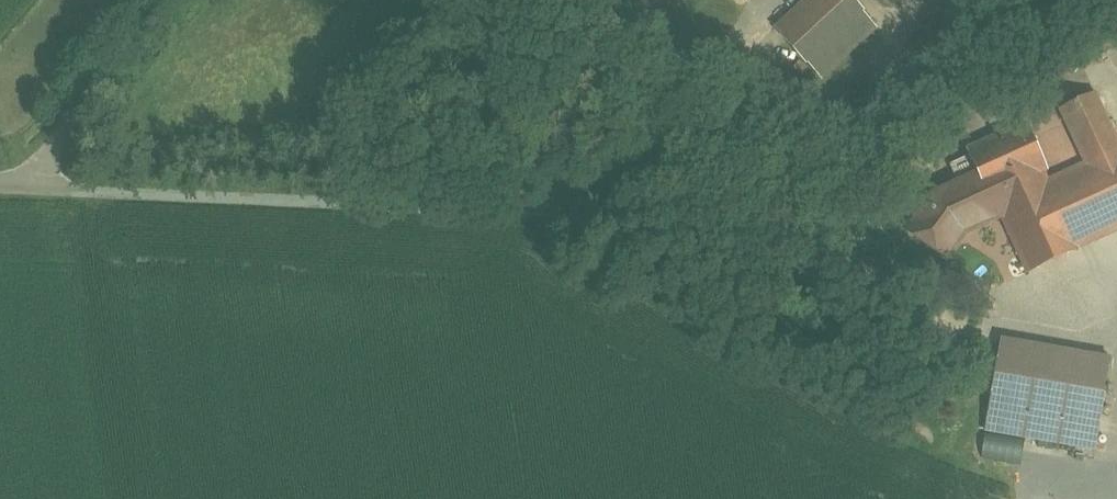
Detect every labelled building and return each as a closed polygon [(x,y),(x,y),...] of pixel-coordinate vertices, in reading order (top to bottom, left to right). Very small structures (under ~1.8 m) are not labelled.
[(806,44),(854,0),(765,0),(806,44)] [(1049,66),(1043,52),(1032,57),(1038,71),(1049,66)] [(1035,148),(1031,140),(1033,139),(1012,94),(957,119),(956,118),(955,119),(965,141),(966,140),(967,140),(988,184),(1015,241),(1116,195),(1116,135),(1082,62),(1046,79),(1071,132),(1035,148)] [(965,141),(919,162),(894,197),(934,225),(951,201),(988,184),(966,140),(965,141)] [(1058,322),(975,308),(958,399),(1067,419),(1076,369),(1051,365),(1058,322)] [(1084,327),(1058,322),(1051,365),(1076,369),(1084,327)]
